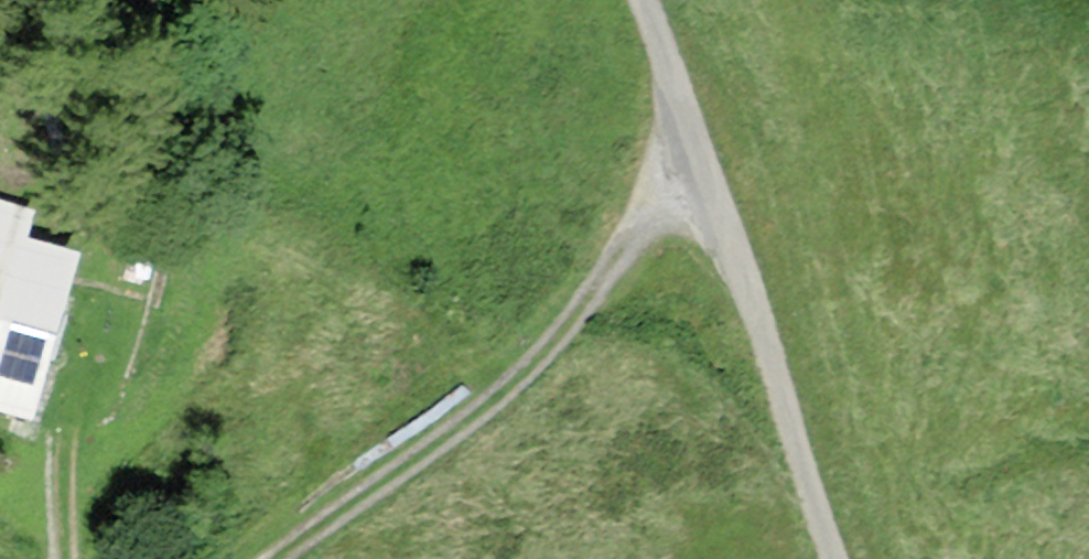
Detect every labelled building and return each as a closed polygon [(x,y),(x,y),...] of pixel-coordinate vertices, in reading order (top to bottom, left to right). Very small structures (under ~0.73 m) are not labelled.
[(0,225),(0,422),(26,431),(85,252),(0,225)]
